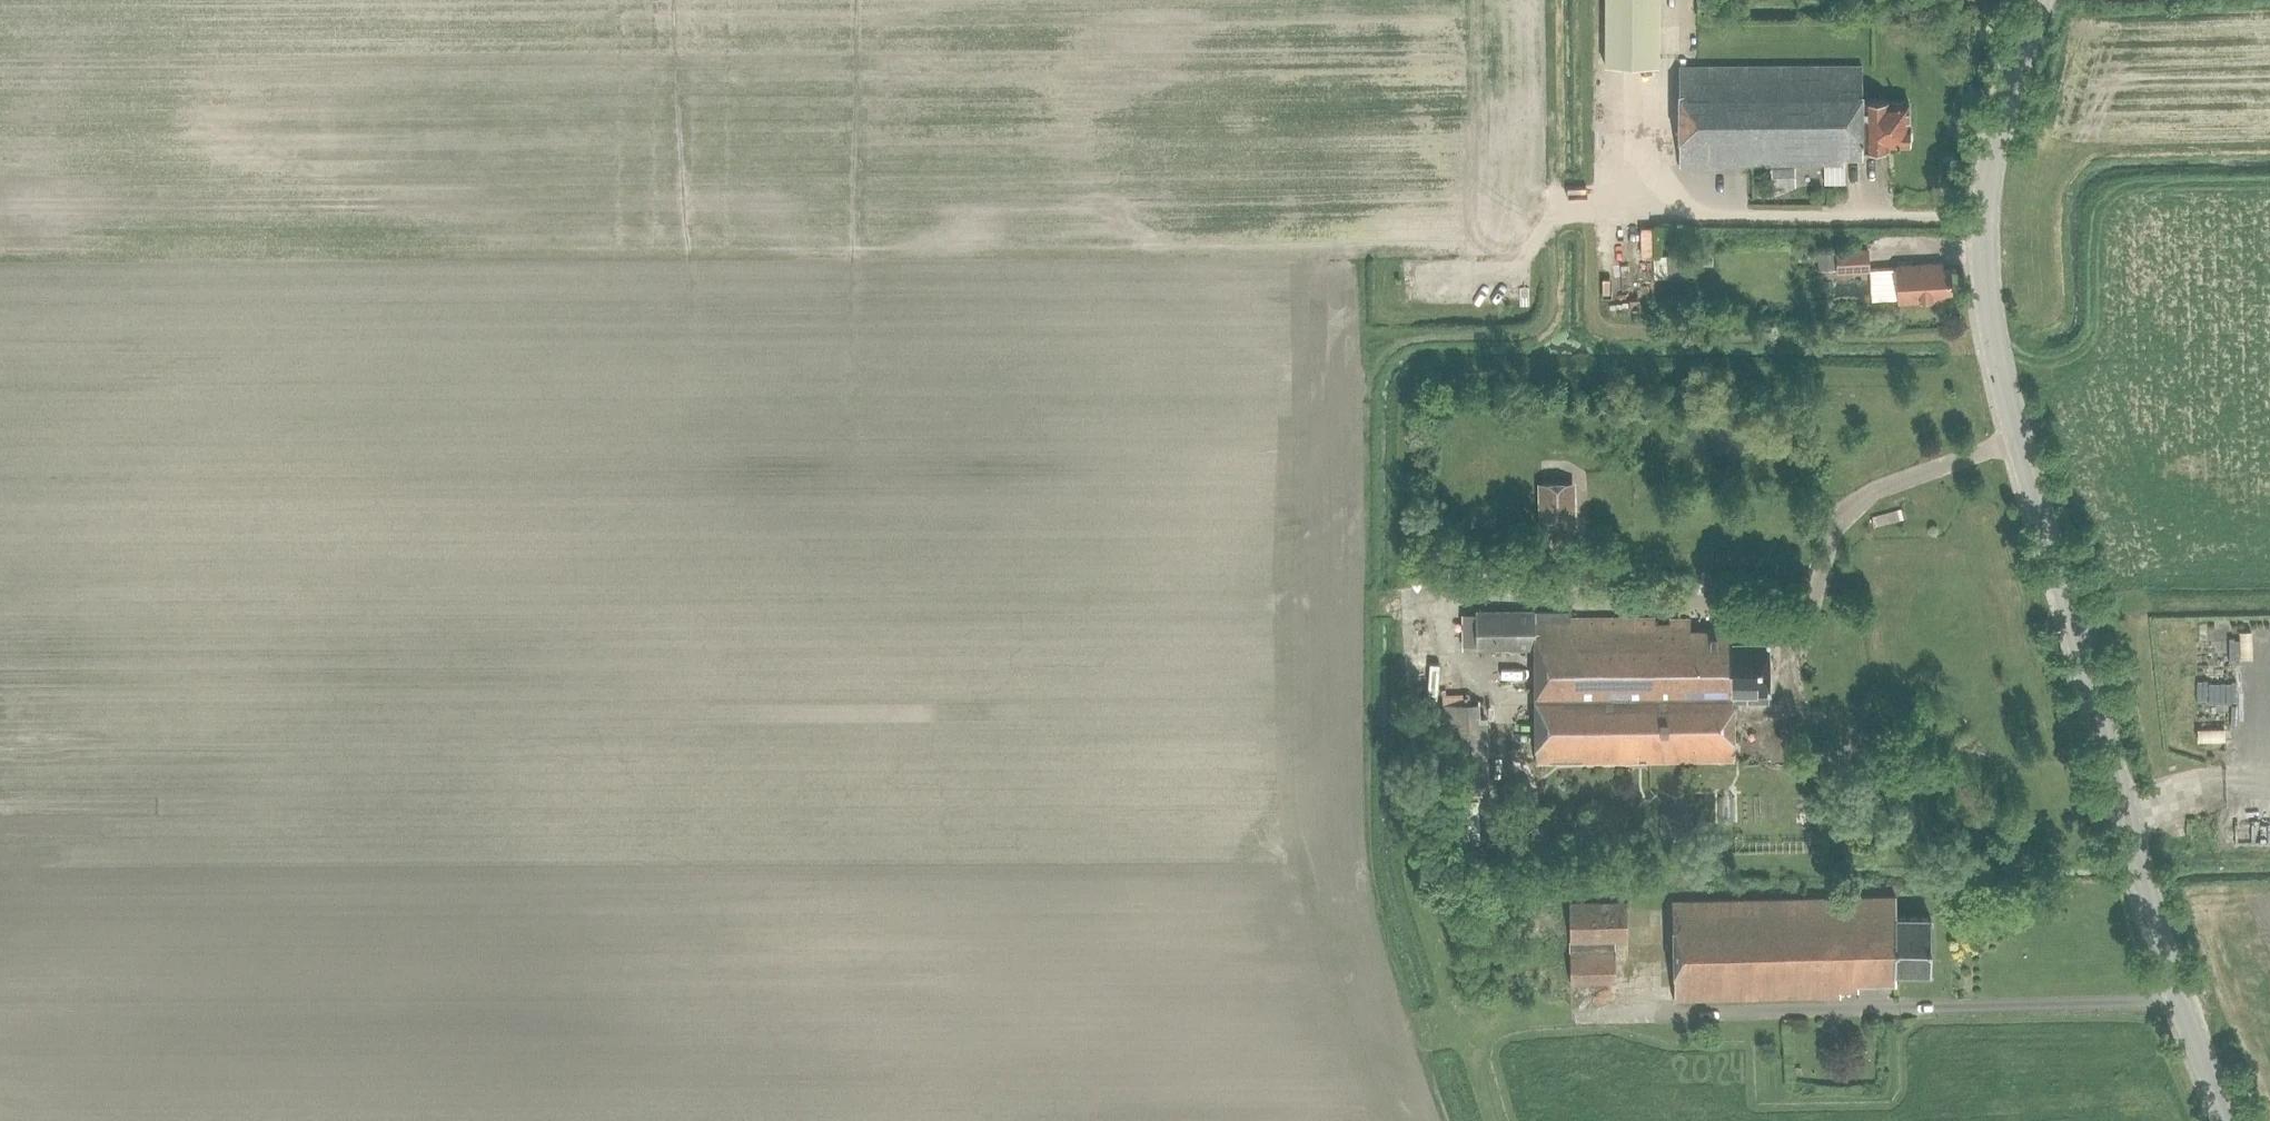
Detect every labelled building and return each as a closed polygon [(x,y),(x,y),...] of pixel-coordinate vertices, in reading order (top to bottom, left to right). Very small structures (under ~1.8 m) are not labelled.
[(1660,67),(1660,0),(1605,0),(1605,66),(1660,67)] [(1888,144),(1909,144),(1909,101),(1889,102),(1889,100),(1863,100),(1862,66),(1679,67),(1680,166),(1845,165),(1845,158),(1863,158),(1863,150),(1888,150),(1888,144)] [(1772,167),(1772,187),(1795,187),(1795,167),(1772,167)] [(1654,247),(1654,218),(1634,218),(1634,247),(1654,247)] [(1836,274),(1870,272),(1868,248),(1835,250),(1836,274)] [(1833,252),(1817,253),(1818,272),(1834,271),(1833,252)] [(1683,254),(1667,255),(1668,279),(1683,279),(1683,254)] [(1943,292),(1951,292),(1949,271),(1942,272),(1941,264),(1898,267),(1900,302),(1943,299),(1943,292)] [(1540,531),(1576,530),(1574,483),(1539,484),(1540,531)] [(1769,690),(1770,690),(1769,642),(1733,642),(1733,632),(1690,632),(1690,618),(1670,618),(1670,624),(1656,624),(1656,617),(1571,617),(1571,611),(1476,611),(1476,650),(1536,650),(1536,762),(1734,761),(1734,691),(1747,691),(1747,701),(1769,701),(1769,690)] [(1444,771),(1486,770),(1486,733),(1443,734),(1444,771)] [(1674,1001),(1840,997),(1840,990),(1859,990),(1859,983),(1897,983),(1897,972),(1932,972),(1931,918),(1896,917),(1896,896),(1672,900),(1674,1001)] [(1571,983),(1616,982),(1615,942),(1629,942),(1628,901),(1569,903),(1571,983)]
